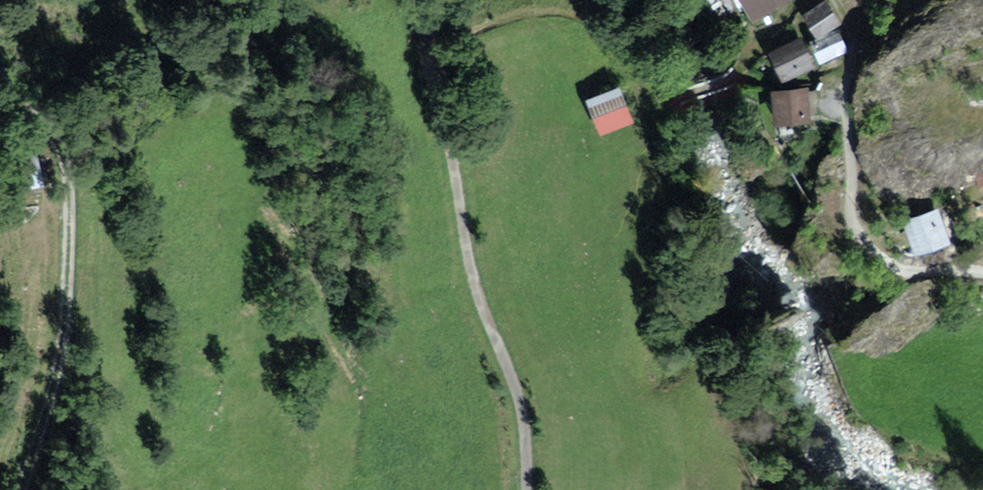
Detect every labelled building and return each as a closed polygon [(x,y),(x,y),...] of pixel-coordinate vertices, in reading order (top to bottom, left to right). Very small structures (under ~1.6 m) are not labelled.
[(758,20),(791,0),(746,0),(758,20)] [(828,7),(803,22),(815,41),(840,25),(828,7)] [(840,34),(812,46),(821,66),(849,54),(840,34)] [(803,39),(770,54),(783,83),(816,68),(803,39)] [(622,87),(588,99),(602,137),(636,124),(622,87)] [(808,88),(764,93),(768,128),(812,123),(808,88)] [(939,211),(902,222),(912,258),(949,248),(939,211)]
